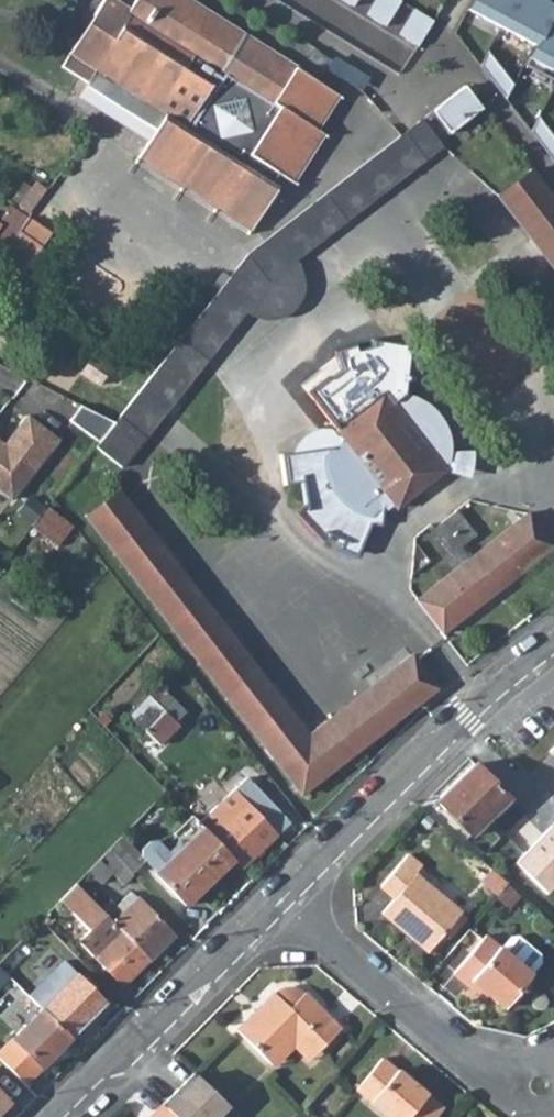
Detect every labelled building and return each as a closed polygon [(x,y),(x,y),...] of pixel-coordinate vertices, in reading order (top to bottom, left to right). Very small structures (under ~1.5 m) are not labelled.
[(78,42),(62,66),(88,83),(96,73),(165,118),(139,159),(250,231),(277,190),(271,186),(279,176),(292,184),(323,137),(320,135),(315,132),(337,99),(185,0),(137,0),(130,12),(111,0),(106,0),(94,18),(98,21),(84,43),(81,41),(78,42)] [(360,0),(341,0),(355,8),(360,0)] [(368,16),(387,28),(403,2),(399,0),(378,0),(368,16)] [(543,0),(475,0),(469,10),(537,46),(526,66),(553,81),(553,22),(551,21),(553,15),(553,6),(543,0)] [(416,10),(400,36),(420,47),(435,22),(416,10)] [(480,67),(506,100),(514,85),(488,53),(480,67)] [(465,87),(433,111),(450,133),(460,126),(475,145),(497,129),(465,87)] [(532,132),(553,160),(553,136),(540,118),(532,132)] [(147,384),(122,416),(147,436),(209,357),(273,278),(360,211),(426,161),(404,134),(366,165),(249,256),(218,294),(205,311),(147,384)] [(531,172),(497,197),(553,270),(553,202),(531,172)] [(39,184),(21,209),(28,213),(46,189),(39,184)] [(25,221),(10,241),(31,254),(47,232),(27,217),(25,221)] [(0,254),(0,260),(17,273),(31,254),(10,241),(0,254)] [(90,353),(77,370),(94,383),(107,366),(90,353)] [(418,400),(407,395),(396,405),(385,393),(337,431),(346,443),(334,452),(332,448),(280,457),(285,486),(301,483),(305,505),(295,514),(322,543),(329,536),(343,541),(340,549),(357,556),(370,523),(380,525),(384,505),(377,494),(382,489),(387,494),(398,508),(447,470),(440,460),(450,453),(450,446),(450,439),(446,430),(436,416),(425,404),(418,400)] [(97,414),(84,407),(72,422),(100,444),(116,424),(97,414)] [(121,468),(147,436),(122,416),(116,424),(100,444),(96,449),(121,468)] [(13,501),(60,442),(29,417),(7,446),(0,441),(0,491),(13,501)] [(437,689),(416,661),(412,655),(308,736),(223,625),(117,491),(85,516),(171,629),(301,796),(422,702),(437,689)] [(49,509),(34,528),(59,547),(73,528),(49,509)] [(457,510),(432,529),(450,553),(475,533),(457,510)] [(419,599),(445,634),(553,547),(529,513),(419,599)] [(165,711),(145,731),(159,745),(179,726),(165,711)] [(436,800),(470,836),(524,785),(490,750),(436,800)] [(207,818),(200,826),(203,830),(234,862),(241,868),(289,825),(249,780),(232,795),(241,806),(227,820),(217,829),(207,818)] [(234,862),(203,830),(189,844),(184,849),(156,875),(155,877),(185,910),(234,862)] [(121,837),(108,850),(131,875),(144,862),(141,859),(121,837)] [(156,875),(184,849),(180,845),(168,856),(157,844),(141,859),(144,862),(156,875)] [(108,850),(87,872),(99,885),(111,875),(122,887),(132,877),(131,875),(108,850)] [(407,864),(387,887),(400,899),(388,913),(434,952),(465,914),(407,864)] [(111,899),(101,909),(122,930),(151,960),(174,937),(137,898),(135,899),(130,894),(117,906),(111,899)] [(101,909),(90,897),(78,909),(89,920),(101,909)] [(151,960),(122,930),(109,943),(102,936),(89,949),(95,955),(93,958),(123,987),(151,960)] [(490,934),(456,972),(470,985),(474,980),(505,1007),(534,974),(490,934)] [(76,974),(40,1010),(70,1039),(88,1021),(105,1003),(76,974)] [(240,1030),(273,1061),(298,1034),(320,1055),(345,1028),(307,993),(305,995),(301,991),(296,989),(288,990),(284,992),(280,998),(276,993),(240,1030)] [(0,1050),(0,1065),(23,1087),(40,1070),(70,1039),(40,1010),(20,1029),(0,1050)] [(443,1104),(397,1065),(396,1066),(383,1055),(358,1084),(396,1116),(433,1116),(443,1104)] [(11,1102),(0,1091),(0,1112),(11,1102)] [(157,1116),(173,1116),(165,1109),(157,1116)]
